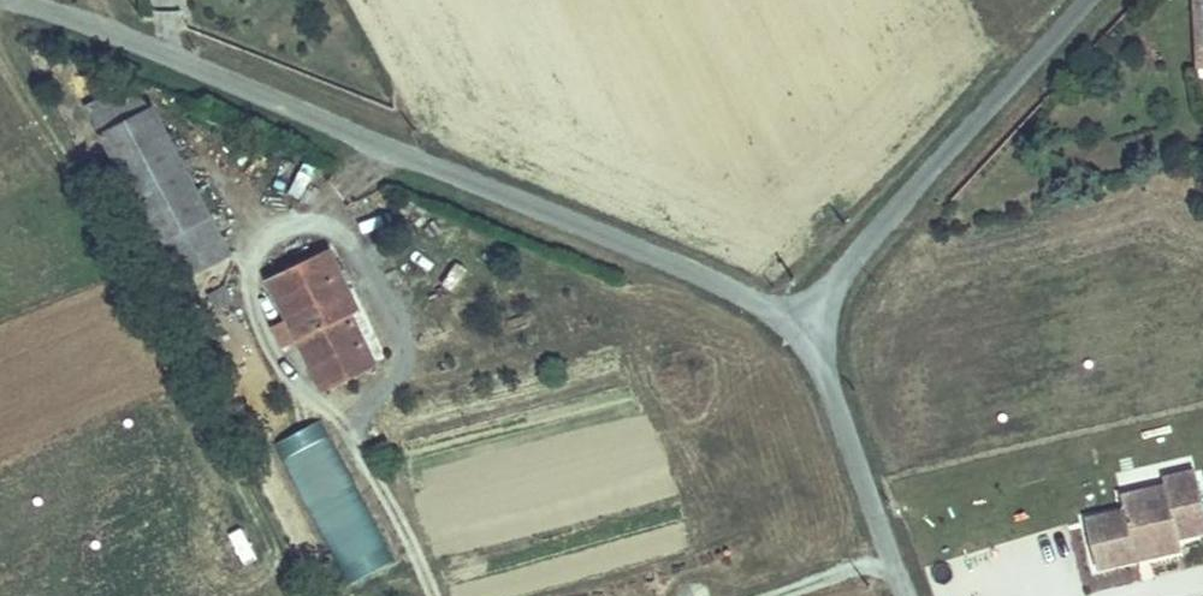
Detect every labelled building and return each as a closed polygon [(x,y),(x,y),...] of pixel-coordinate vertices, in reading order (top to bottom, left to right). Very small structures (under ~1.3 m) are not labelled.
[(109,129),(150,108),(122,88),(95,102),(109,129)] [(109,129),(177,262),(235,232),(182,128),(165,137),(150,108),(109,129)] [(362,313),(331,256),(273,287),(291,322),(277,330),(289,354),(303,347),(319,376),(370,349),(354,318),(362,313)] [(226,293),(212,301),(218,311),(232,303),(226,293)] [(329,396),(381,369),(370,349),(319,376),(329,396)] [(320,423),(279,439),(338,586),(378,570),(320,423)] [(1175,521),(1202,514),(1202,506),(1195,476),(1165,484),(1167,491),(1123,502),(1126,516),(1087,526),(1100,574),(1139,564),(1136,552),(1180,541),(1175,521)] [(1175,521),(1180,541),(1202,535),(1202,514),(1175,521)] [(1183,553),(1180,541),(1136,552),(1139,564),(1183,553)]
